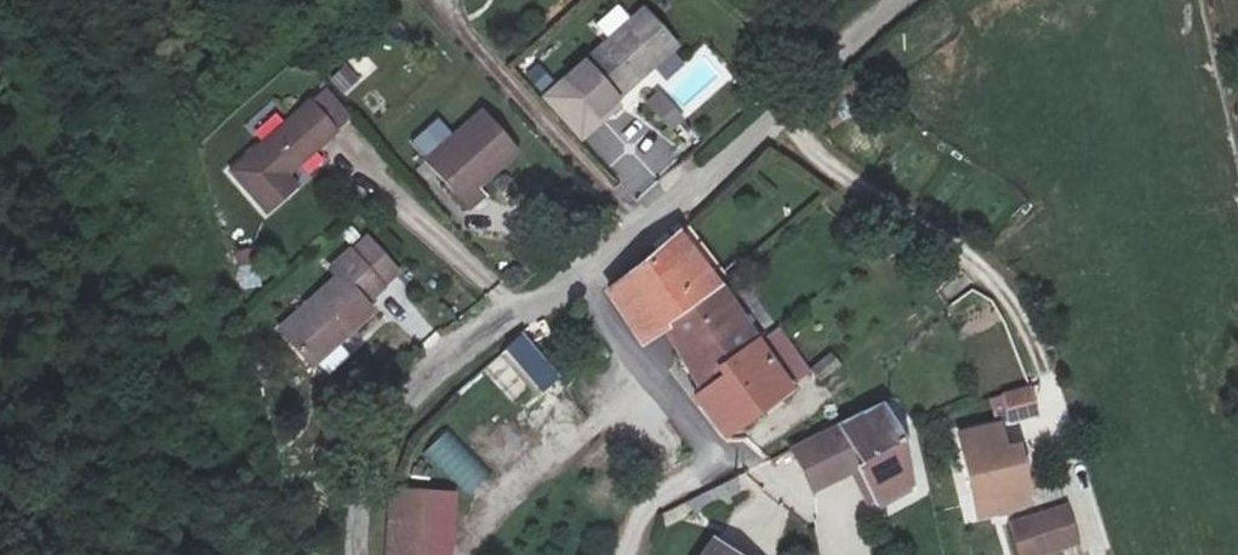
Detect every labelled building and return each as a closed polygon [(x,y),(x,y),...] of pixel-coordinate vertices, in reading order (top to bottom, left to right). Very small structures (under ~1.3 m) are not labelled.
[(673,52),(640,15),(543,98),(580,140),(619,107),(615,102),(673,52)] [(359,81),(345,66),(331,79),(344,94),(359,81)] [(325,90),(311,103),(335,130),(350,118),(325,90)] [(658,92),(644,106),(670,133),(685,119),(658,92)] [(332,136),(305,106),(229,173),(267,215),(293,192),(282,180),(332,136)] [(479,117),(422,168),(466,219),(481,204),(468,190),(495,167),(500,173),(515,160),(479,117)] [(640,341),(663,324),(713,285),(676,231),(607,290),(640,341)] [(363,237),(347,252),(380,289),(397,274),(363,237)] [(252,251),(235,254),(242,290),(259,287),(252,251)] [(380,289),(347,252),(328,267),(338,279),(280,328),(313,365),(371,312),(363,303),(380,289)] [(713,285),(663,324),(699,384),(754,345),(713,285)] [(503,355),(538,396),(558,380),(522,339),(503,355)] [(754,345),(699,384),(703,391),(692,398),(722,436),(785,390),(754,345)] [(830,354),(812,365),(821,380),(840,368),(830,354)] [(1028,391),(989,401),(995,424),(1034,413),(1028,391)] [(841,427),(861,470),(876,501),(914,485),(900,439),(881,408),(841,427)] [(1017,448),(1004,451),(998,426),(957,436),(977,521),(1019,511),(1029,496),(1017,448)] [(813,490),(861,470),(841,427),(793,451),(813,490)] [(491,471),(451,430),(426,456),(466,496),(491,471)] [(450,497),(397,492),(391,554),(445,554),(450,497)] [(1016,552),(1017,554),(1053,554),(1079,546),(1076,538),(1066,508),(1008,527),(1016,552)]
